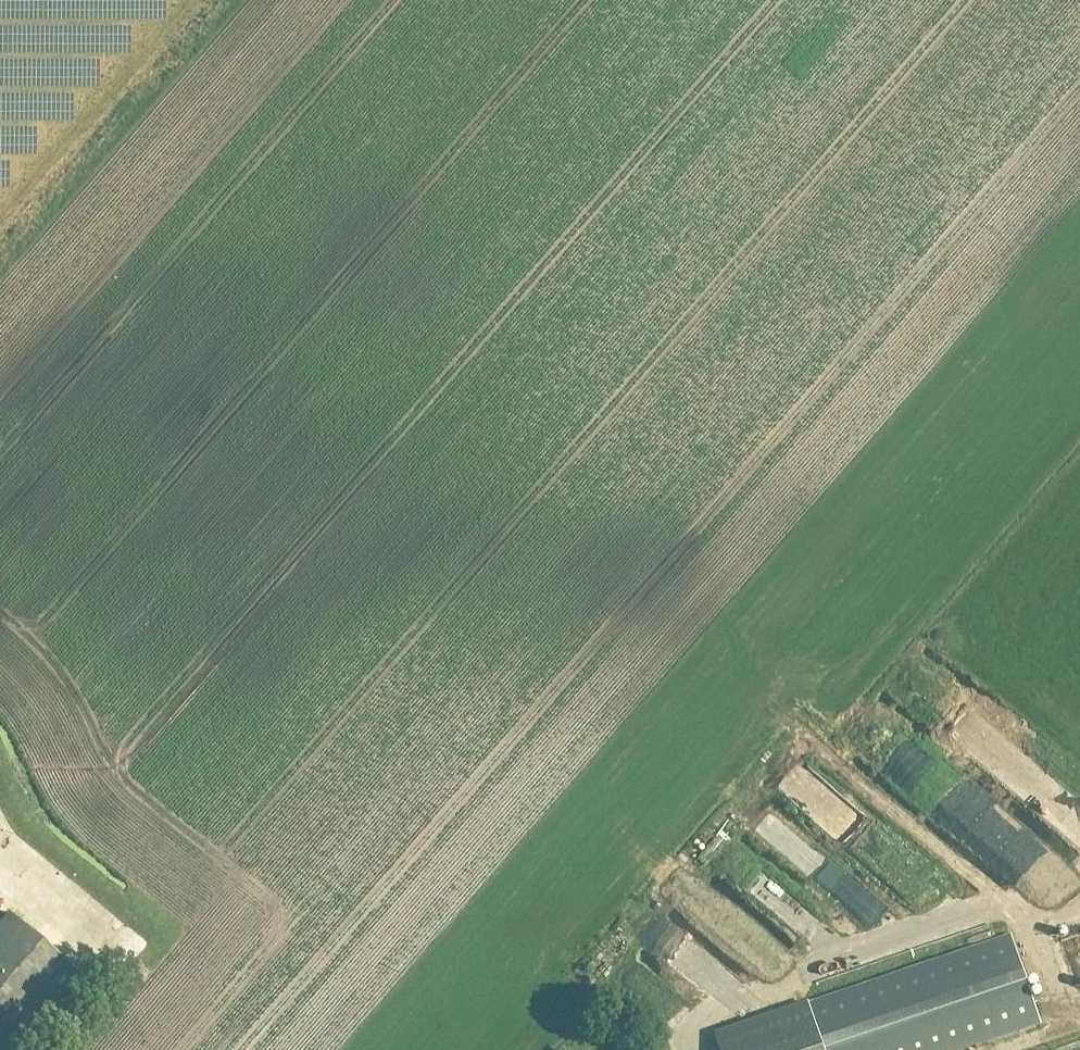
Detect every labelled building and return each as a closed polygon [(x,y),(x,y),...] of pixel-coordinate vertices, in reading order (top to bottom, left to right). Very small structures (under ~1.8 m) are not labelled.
[(77,972),(10,914),(0,925),(0,1049),(9,1049),(77,972)] [(717,990),(729,971),(656,926),(644,945),(717,990)] [(1041,1025),(1011,937),(717,1037),(721,1049),(965,1049),(1041,1025)]
